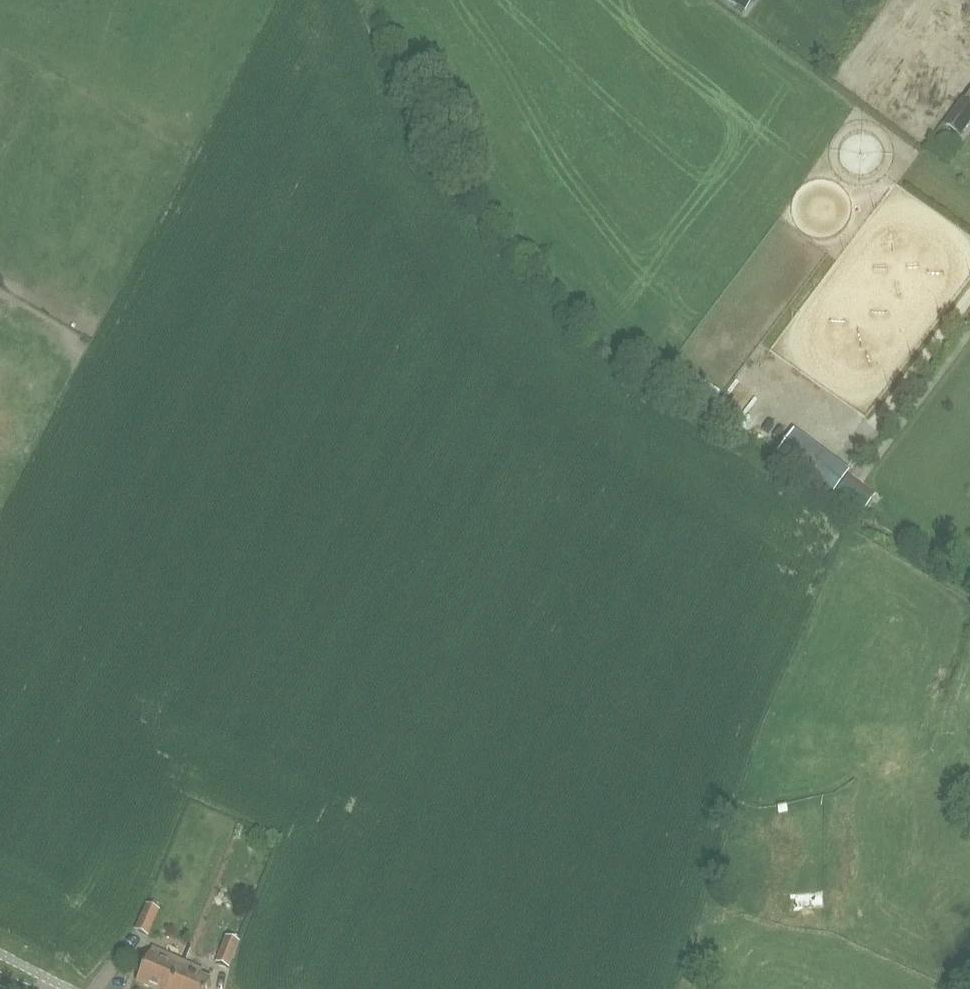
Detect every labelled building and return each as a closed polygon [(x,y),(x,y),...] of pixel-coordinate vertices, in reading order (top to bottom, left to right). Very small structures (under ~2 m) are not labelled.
[(744,15),(754,2),(751,0),(722,0),(744,15)] [(901,8),(954,48),(966,31),(953,21),(961,12),(945,0),(907,0),(901,8)] [(964,103),(962,102),(943,127),(960,140),(969,127),(969,107),(964,103)] [(848,473),(806,444),(792,433),(778,452),(816,478),(814,481),(832,495),(834,493),(848,473)] [(834,493),(861,512),(875,492),(848,473),(834,493)] [(164,924),(156,920),(160,912),(145,905),(134,932),(148,938),(156,941),(164,924)] [(229,970),(240,943),(226,938),(215,965),(229,970)] [(182,964),(168,958),(165,963),(149,955),(136,983),(150,988),(171,988),(182,964)] [(171,988),(208,988),(211,983),(194,975),(196,970),(182,964),(171,988)]
